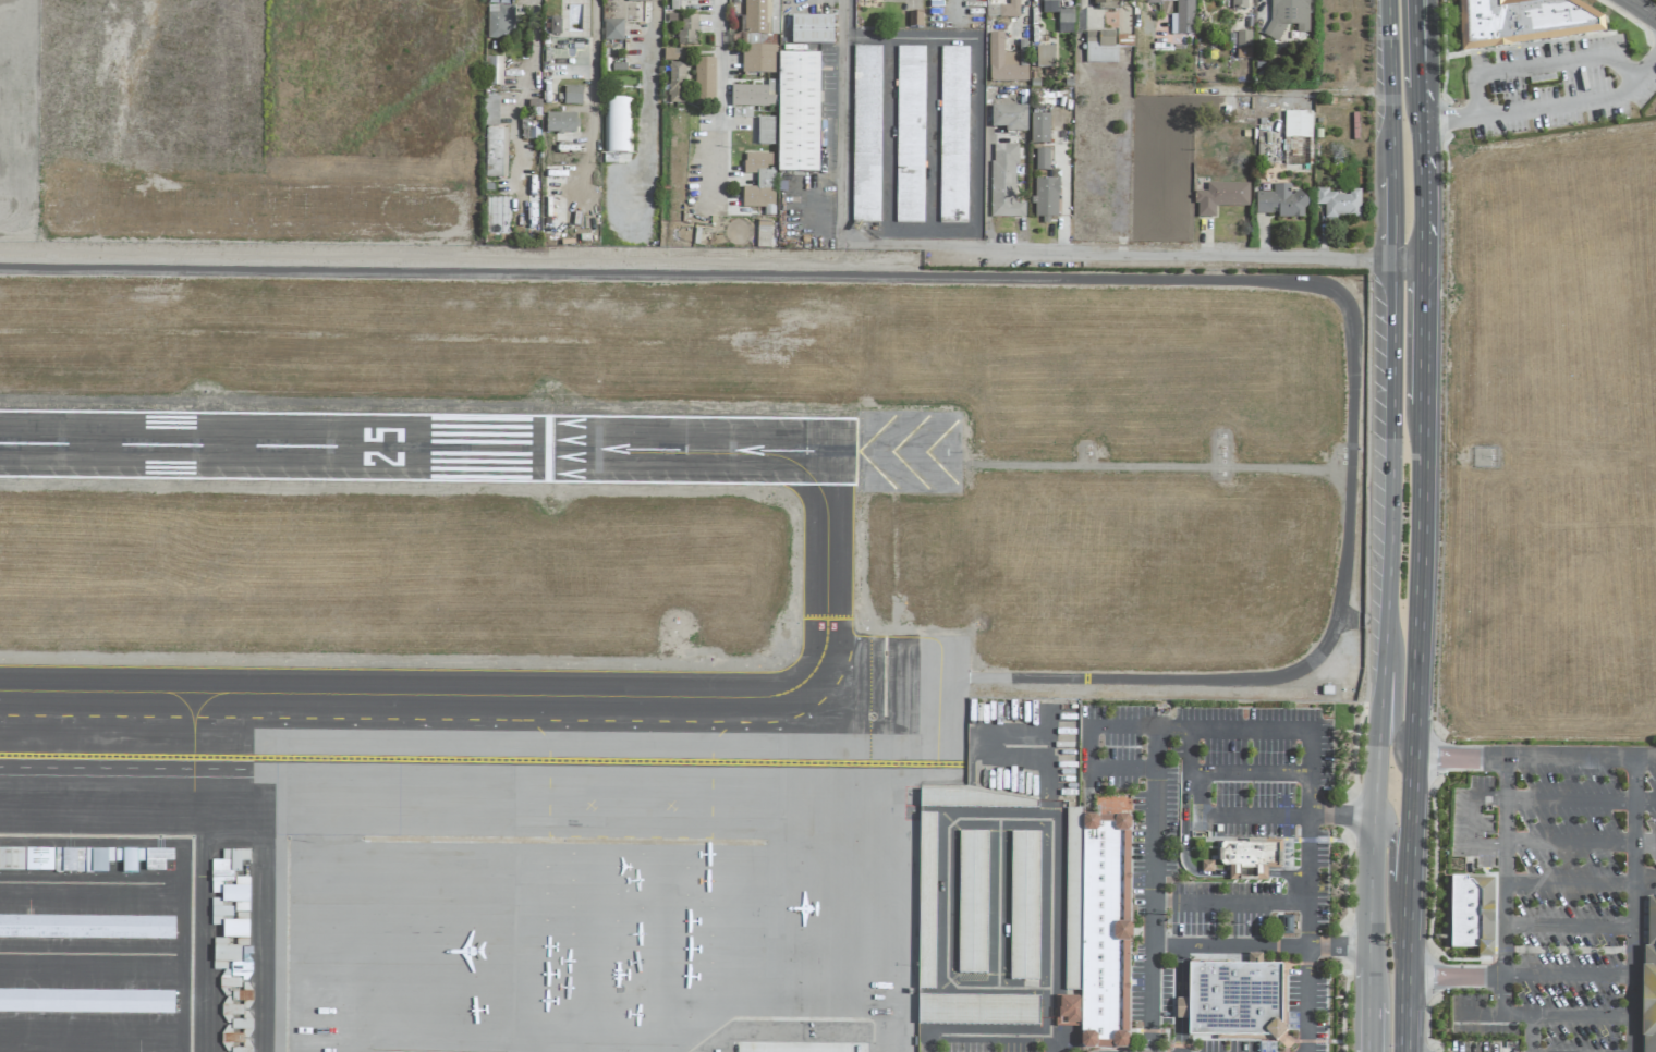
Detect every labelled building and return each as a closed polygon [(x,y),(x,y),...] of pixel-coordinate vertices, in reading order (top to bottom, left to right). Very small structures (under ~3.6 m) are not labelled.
[(731,36),(731,45),(778,45),(777,0),(744,0),(744,36),(731,36)] [(1008,6),(985,6),(985,18),(1019,17),(1019,0),(1008,0),(1008,6)] [(1085,9),(1119,10),(1119,0),(1085,0),(1085,9)] [(1145,3),(1176,3),(1176,15),(1170,15),(1170,45),(1184,45),(1184,35),(1192,35),(1193,0),(1145,0),(1145,3)] [(1230,10),(1246,10),(1246,0),(1230,0),(1230,10)] [(1269,43),(1282,43),(1282,26),(1295,26),(1295,33),(1308,33),(1308,0),(1269,0),(1269,43)] [(1605,34),(1603,16),(1573,0),(1464,0),(1467,21),(1459,35),(1461,52),(1605,34)] [(486,40),(512,40),(513,7),(487,6),(486,40)] [(1073,24),(1073,8),(1058,8),(1058,30),(1070,30),(1070,24),(1073,24)] [(922,28),(922,13),(908,12),(907,27),(922,28)] [(677,46),(696,46),(697,16),(681,16),(681,32),(677,32),(677,46)] [(549,35),(561,35),(560,17),(549,17),(549,35)] [(790,45),(832,45),(833,17),(791,17),(790,45)] [(603,41),(622,41),(622,20),(603,20),(603,41)] [(1115,64),(1116,32),(1085,32),(1085,63),(1115,64)] [(1251,32),(1236,32),(1236,59),(1250,59),(1251,32)] [(1027,81),(1026,54),(1004,54),(1003,33),(988,33),(989,82),(1027,81)] [(741,74),(774,74),(775,47),(742,46),(741,74)] [(939,47),(969,47),(969,227),(939,227),(939,47)] [(1054,47),(1036,48),(1036,68),(1054,68),(1054,47)] [(897,48),(925,48),(925,225),(896,225),(897,48)] [(682,50),(662,49),(662,61),(682,61),(682,50)] [(881,49),(880,224),(853,224),(854,49),(881,49)] [(818,54),(777,54),(777,81),(767,81),(768,95),(777,95),(777,173),(819,173),(818,54)] [(714,59),(694,59),(693,105),(714,106),(714,59)] [(668,64),(668,103),(684,104),(685,64),(668,64)] [(775,97),(766,97),(766,87),(730,86),(730,106),(774,107),(775,97)] [(581,87),(563,87),(563,105),(581,105),(581,87)] [(628,154),(628,100),(604,100),(603,154),(628,154)] [(1027,107),(991,106),(991,128),(1004,128),(1004,132),(1026,133),(1027,107)] [(1311,113),(1284,112),(1283,138),(1310,139),(1311,113)] [(575,114),(546,114),(545,132),(575,133),(575,114)] [(1049,115),(1030,115),(1030,144),(1049,144),(1049,115)] [(774,118),(757,118),(757,145),(774,145),(774,118)] [(484,178),(506,178),(506,130),(485,129),(484,178)] [(1024,218),(1024,203),(1015,203),(1016,145),(990,144),(989,218),(1024,218)] [(1049,150),(1035,149),(1034,171),(1048,172),(1049,150)] [(742,208),(773,208),(774,169),(771,169),(771,154),(743,154),(743,174),(757,174),(757,187),(742,187),(742,208)] [(1057,179),(1034,179),(1034,221),(1049,221),(1049,218),(1057,218),(1057,179)] [(1248,207),(1248,184),(1206,183),(1206,192),(1196,192),(1196,218),(1214,218),(1214,207),(1248,207)] [(1289,185),(1272,185),(1272,192),(1255,193),(1255,214),(1274,214),(1274,218),(1304,218),(1304,194),(1290,194),(1289,185)] [(1360,190),(1348,190),(1348,195),(1328,195),(1328,189),(1315,189),(1315,205),(1324,205),(1324,218),(1359,219),(1360,190)] [(919,807),(1026,809),(1026,794),(919,792),(919,807)] [(1129,816),(1082,815),(1082,809),(1065,809),(1064,991),(1080,991),(1080,997),(1054,997),(1054,1026),(1080,1026),(1080,1049),(1128,1049),(1129,816)] [(925,815),(940,815),(940,990),(925,990),(925,815)] [(961,832),(993,832),(993,973),(961,973),(961,832)] [(1013,832),(1045,832),(1045,980),(1013,980),(1013,832)] [(1281,869),(1281,841),(1220,841),(1220,866),(1228,866),(1228,880),(1266,880),(1266,869),(1281,869)] [(84,873),(107,873),(107,862),(114,862),(121,862),(122,873),(136,873),(135,848),(84,849),(84,873)] [(23,849),(0,849),(0,872),(23,872),(23,849)] [(24,871),(52,872),(53,849),(25,849),(24,871)] [(83,849),(54,849),(53,873),(82,874),(83,849)] [(248,878),(234,878),(234,885),(232,885),(233,872),(240,872),(240,860),(247,860),(247,850),(221,850),(221,861),(211,860),(210,894),(221,894),(221,903),(234,903),(234,912),(248,912),(248,878)] [(1200,873),(1212,873),(1212,862),(1201,862),(1200,873)] [(1451,876),(1494,877),(1493,955),(1450,955),(1451,876)] [(1647,900),(1655,901),(1655,949),(1646,949),(1647,900)] [(232,907),(210,908),(211,926),(221,925),(220,916),(232,916),(232,907)] [(178,942),(0,942),(0,915),(178,915),(178,942)] [(1292,916),(1281,916),(1281,935),(1291,935),(1292,916)] [(1646,949),(1655,949),(1655,1051),(1644,1051),(1646,949)] [(1188,965),(1188,999),(1175,999),(1175,1019),(1187,1019),(1187,1039),(1281,1039),(1281,965),(1261,965),(1261,954),(1247,954),(1247,965),(1188,965)] [(178,1017),(0,1017),(0,990),(178,990),(178,1017)] [(1044,998),(1044,1025),(923,1025),(923,998),(1044,998)] [(241,1034),(222,1034),(222,1044),(241,1044),(241,1034)]
